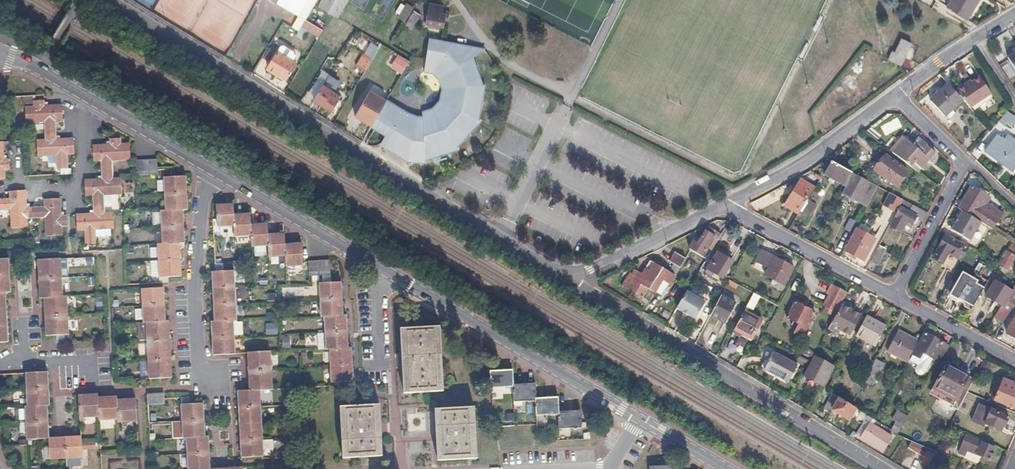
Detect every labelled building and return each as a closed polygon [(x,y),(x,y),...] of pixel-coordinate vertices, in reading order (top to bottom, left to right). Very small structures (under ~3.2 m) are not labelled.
[(349,0),(322,0),(318,8),(339,19),(349,0)] [(350,3),(363,11),(369,0),(352,0),(350,3)] [(369,13),(382,21),(395,0),(377,0),(369,13)] [(940,15),(961,28),(979,0),(950,0),(940,15)] [(398,19),(404,23),(413,9),(407,5),(398,19)] [(443,8),(429,5),(425,26),(443,29),(444,22),(448,23),(449,17),(442,15),(442,12),(443,8)] [(310,10),(308,9),(301,21),(303,22),(310,10)] [(414,12),(405,26),(412,30),(421,17),(414,12)] [(894,52),(891,51),(888,59),(900,64),(910,41),(900,37),(894,52)] [(383,139),(378,146),(406,162),(407,157),(412,158),(411,161),(422,167),(422,164),(455,153),(453,151),(477,125),(475,124),(481,89),(479,89),(469,61),(481,53),(425,43),(421,75),(429,77),(435,83),(437,105),(429,113),(419,116),(419,121),(413,121),(405,117),(383,104),(383,105),(369,130),(368,130),(368,131),(383,139)] [(273,57),(286,65),(290,59),(289,57),(279,51),(277,51),(273,57)] [(286,65),(273,57),(264,73),(284,85),(293,69),(288,66),(286,65)] [(389,72),(396,76),(402,65),(396,61),(389,72)] [(963,85),(954,91),(963,100),(969,108),(990,94),(979,77),(971,83),(967,85),(963,85)] [(954,91),(947,84),(930,102),(945,117),(963,100),(954,91)] [(311,104),(329,115),(338,101),(319,90),(311,104)] [(352,120),(369,130),(383,105),(366,95),(352,120)] [(23,122),(42,120),(43,138),(34,138),(35,155),(54,154),(54,168),(59,168),(65,167),(65,154),(72,153),(71,137),(54,137),(52,120),(60,119),(59,103),(42,104),(42,98),(31,99),(31,104),(23,105),(23,122)] [(1008,111),(998,122),(1004,128),(1007,124),(1010,126),(1014,121),(1014,116),(1008,111)] [(997,135),(985,152),(1012,172),(1014,168),(1014,140),(1008,135),(1005,138),(1003,136),(1001,138),(997,135)] [(100,178),(83,179),(84,195),(91,195),(92,213),(75,214),(76,230),(83,229),(84,243),(95,243),(94,229),(113,228),(112,212),(103,212),(102,194),(120,193),(119,177),(112,178),(111,159),(129,158),(129,155),(128,142),(119,142),(119,137),(108,138),(108,143),(91,144),(92,160),(99,160),(100,178)] [(904,138),(892,152),(918,172),(935,152),(918,138),(912,144),(904,138)] [(885,155),(874,170),(897,186),(908,172),(885,155)] [(156,159),(134,160),(135,175),(157,173),(157,170),(156,159)] [(831,161),(824,173),(830,176),(836,179),(841,182),(845,175),(850,177),(852,173),(831,161)] [(852,173),(850,177),(842,192),(867,206),(878,186),(852,173)] [(165,210),(159,210),(160,227),(161,243),(156,243),(157,260),(158,277),(168,276),(181,275),(179,242),(184,242),(182,209),(187,209),(184,175),(163,176),(164,193),(165,210)] [(814,188),(801,179),(783,206),(797,215),(806,201),(814,188)] [(971,187),(958,209),(960,211),(962,212),(982,225),(992,231),(1001,215),(986,205),(989,198),(986,196),(987,194),(979,189),(978,191),(971,187)] [(8,209),(9,227),(26,226),(25,217),(43,217),(44,235),(61,234),(60,226),(65,225),(65,215),(59,215),(58,198),(42,199),(42,205),(25,206),(24,189),(7,190),(8,199),(0,199),(0,209),(8,209)] [(902,200),(888,192),(882,205),(896,212),(899,207),(902,200)] [(899,207),(900,208),(890,227),(900,232),(906,223),(911,226),(916,216),(922,220),(926,212),(912,205),(909,212),(903,209),(906,202),(902,200),(899,207)] [(813,205),(806,201),(797,215),(794,220),(801,224),(813,205)] [(234,236),(251,236),(251,246),(268,246),(269,256),(285,256),(285,266),(302,266),(300,243),(284,244),(284,233),(267,234),(267,224),(250,224),(250,214),(233,214),(232,204),(214,204),(215,218),(216,226),(233,225),(234,236)] [(982,225),(962,212),(946,233),(967,248),(971,243),(982,225)] [(720,234),(707,226),(697,243),(692,241),(688,248),(702,256),(712,238),(716,240),(720,234)] [(856,227),(852,234),(844,251),(864,261),(877,239),(856,227)] [(852,234),(846,231),(836,250),(842,253),(844,251),(852,234)] [(965,253),(940,239),(927,263),(936,268),(941,258),(957,266),(965,253)] [(884,249),(878,246),(870,262),(876,265),(884,249)] [(1006,249),(1001,246),(997,254),(1002,256),(1006,250),(1006,249)] [(772,256),(760,250),(754,260),(766,267),(772,256)] [(1006,250),(1002,256),(998,262),(997,264),(1006,269),(1014,255),(1006,250)] [(732,261),(716,252),(705,271),(712,276),(713,274),(721,278),(732,261)] [(684,259),(674,253),(668,262),(679,268),(684,259)] [(766,267),(768,268),(764,275),(782,285),(792,267),(772,256),(766,267)] [(7,341),(4,291),(9,291),(7,257),(0,258),(0,341),(7,341)] [(38,297),(42,297),(44,335),(63,334),(67,334),(66,314),(65,295),(61,296),(60,277),(58,258),(36,259),(38,297)] [(315,261),(307,261),(308,276),(309,276),(324,275),(330,275),(329,260),(315,261)] [(630,275),(628,274),(621,285),(641,298),(651,281),(664,288),(672,275),(648,261),(640,275),(633,270),(630,275)] [(223,271),(211,271),(214,321),(211,321),(213,355),(234,353),(233,337),(232,320),(236,320),(235,303),(234,287),(233,270),(223,271)] [(977,279),(961,270),(948,294),(957,299),(958,298),(972,306),(983,287),(976,282),(977,279)] [(994,280),(985,296),(1000,305),(994,317),(1003,322),(1010,310),(1014,302),(1014,282),(1011,289),(994,280)] [(320,316),(323,316),(324,333),(325,349),(329,349),(330,365),(331,382),(353,381),(351,347),(348,347),(346,314),(343,315),(341,282),(324,283),(318,283),(319,300),(320,316)] [(826,293),(829,294),(823,305),(836,312),(846,293),(830,285),(826,293)] [(142,321),(145,321),(146,340),(147,359),(148,378),(170,377),(167,320),(164,320),(163,287),(140,289),(141,305),(142,321)] [(706,303),(686,291),(677,305),(677,306),(683,310),(682,312),(689,316),(690,314),(696,318),(706,303)] [(736,304),(720,295),(710,314),(726,322),(736,304)] [(813,312),(794,302),(785,318),(792,321),(790,325),(794,327),(791,333),(799,337),(813,312)] [(858,315),(841,306),(833,323),(835,324),(843,328),(841,331),(848,334),(858,315)] [(762,320),(743,310),(733,329),(752,339),(762,320)] [(1014,314),(1005,332),(1014,338),(1014,314)] [(885,327),(865,316),(855,335),(875,346),(885,327)] [(442,376),(440,326),(399,328),(403,393),(420,392),(432,391),(443,391),(442,376)] [(917,340),(898,329),(887,350),(906,361),(917,340)] [(947,346),(924,333),(909,359),(916,364),(914,368),(915,372),(918,374),(923,372),(930,360),(936,364),(947,346)] [(250,390),(237,391),(242,458),(264,457),(263,450),(263,440),(262,423),(261,407),(259,390),(272,389),(271,370),(270,351),(248,353),(250,390)] [(770,352),(761,369),(772,375),(773,373),(778,376),(777,378),(786,382),(796,364),(770,352)] [(813,355),(802,375),(822,386),(833,366),(813,355)] [(881,363),(874,360),(864,379),(871,382),(881,363)] [(967,375),(946,363),(930,391),(951,403),(967,375)] [(511,370),(489,371),(490,387),(512,386),(512,383),(511,370)] [(26,406),(23,406),(23,409),(14,409),(14,420),(24,420),(24,423),(25,433),(25,440),(48,438),(46,405),(48,405),(46,372),(24,373),(26,390),(26,406)] [(1003,377),(993,399),(1013,408),(1014,403),(1014,383),(1003,377)] [(512,383),(512,386),(512,401),(534,400),(534,398),(533,383),(512,383)] [(839,397),(832,392),(822,409),(829,413),(832,409),(839,397)] [(163,394),(147,394),(148,405),(163,403),(163,399),(163,394)] [(97,395),(78,396),(79,418),(98,417),(98,420),(117,419),(117,423),(137,422),(135,399),(116,400),(116,397),(97,398),(97,395)] [(534,398),(534,400),(535,415),(556,414),(556,411),(555,397),(534,398)] [(850,404),(839,397),(832,409),(848,419),(855,407),(850,404)] [(186,438),(187,455),(188,468),(210,468),(208,437),(205,437),(203,404),(181,405),(182,422),(183,439),(186,438)] [(340,407),(343,456),(383,453),(381,420),(379,405),(340,407)] [(983,423),(999,430),(1001,426),(1003,427),(1008,417),(990,409),(981,405),(977,414),(975,413),(971,422),(981,426),(983,423)] [(472,408),(433,410),(434,439),(436,461),(476,459),(472,408)] [(556,411),(556,414),(557,428),(578,427),(578,410),(556,411)] [(904,419),(898,416),(891,428),(896,432),(904,419)] [(891,436),(869,422),(859,437),(881,451),(891,436)] [(53,438),(48,438),(49,451),(44,451),(44,460),(66,458),(82,457),(81,443),(81,436),(53,438)] [(960,443),(967,446),(966,449),(975,453),(975,454),(988,460),(993,447),(980,441),(979,443),(964,437),(960,443)] [(272,439),(263,440),(263,450),(272,450),(272,439)] [(911,440),(907,447),(920,457),(918,462),(926,466),(935,450),(911,440)] [(945,457),(937,452),(930,463),(939,468),(945,457)]
